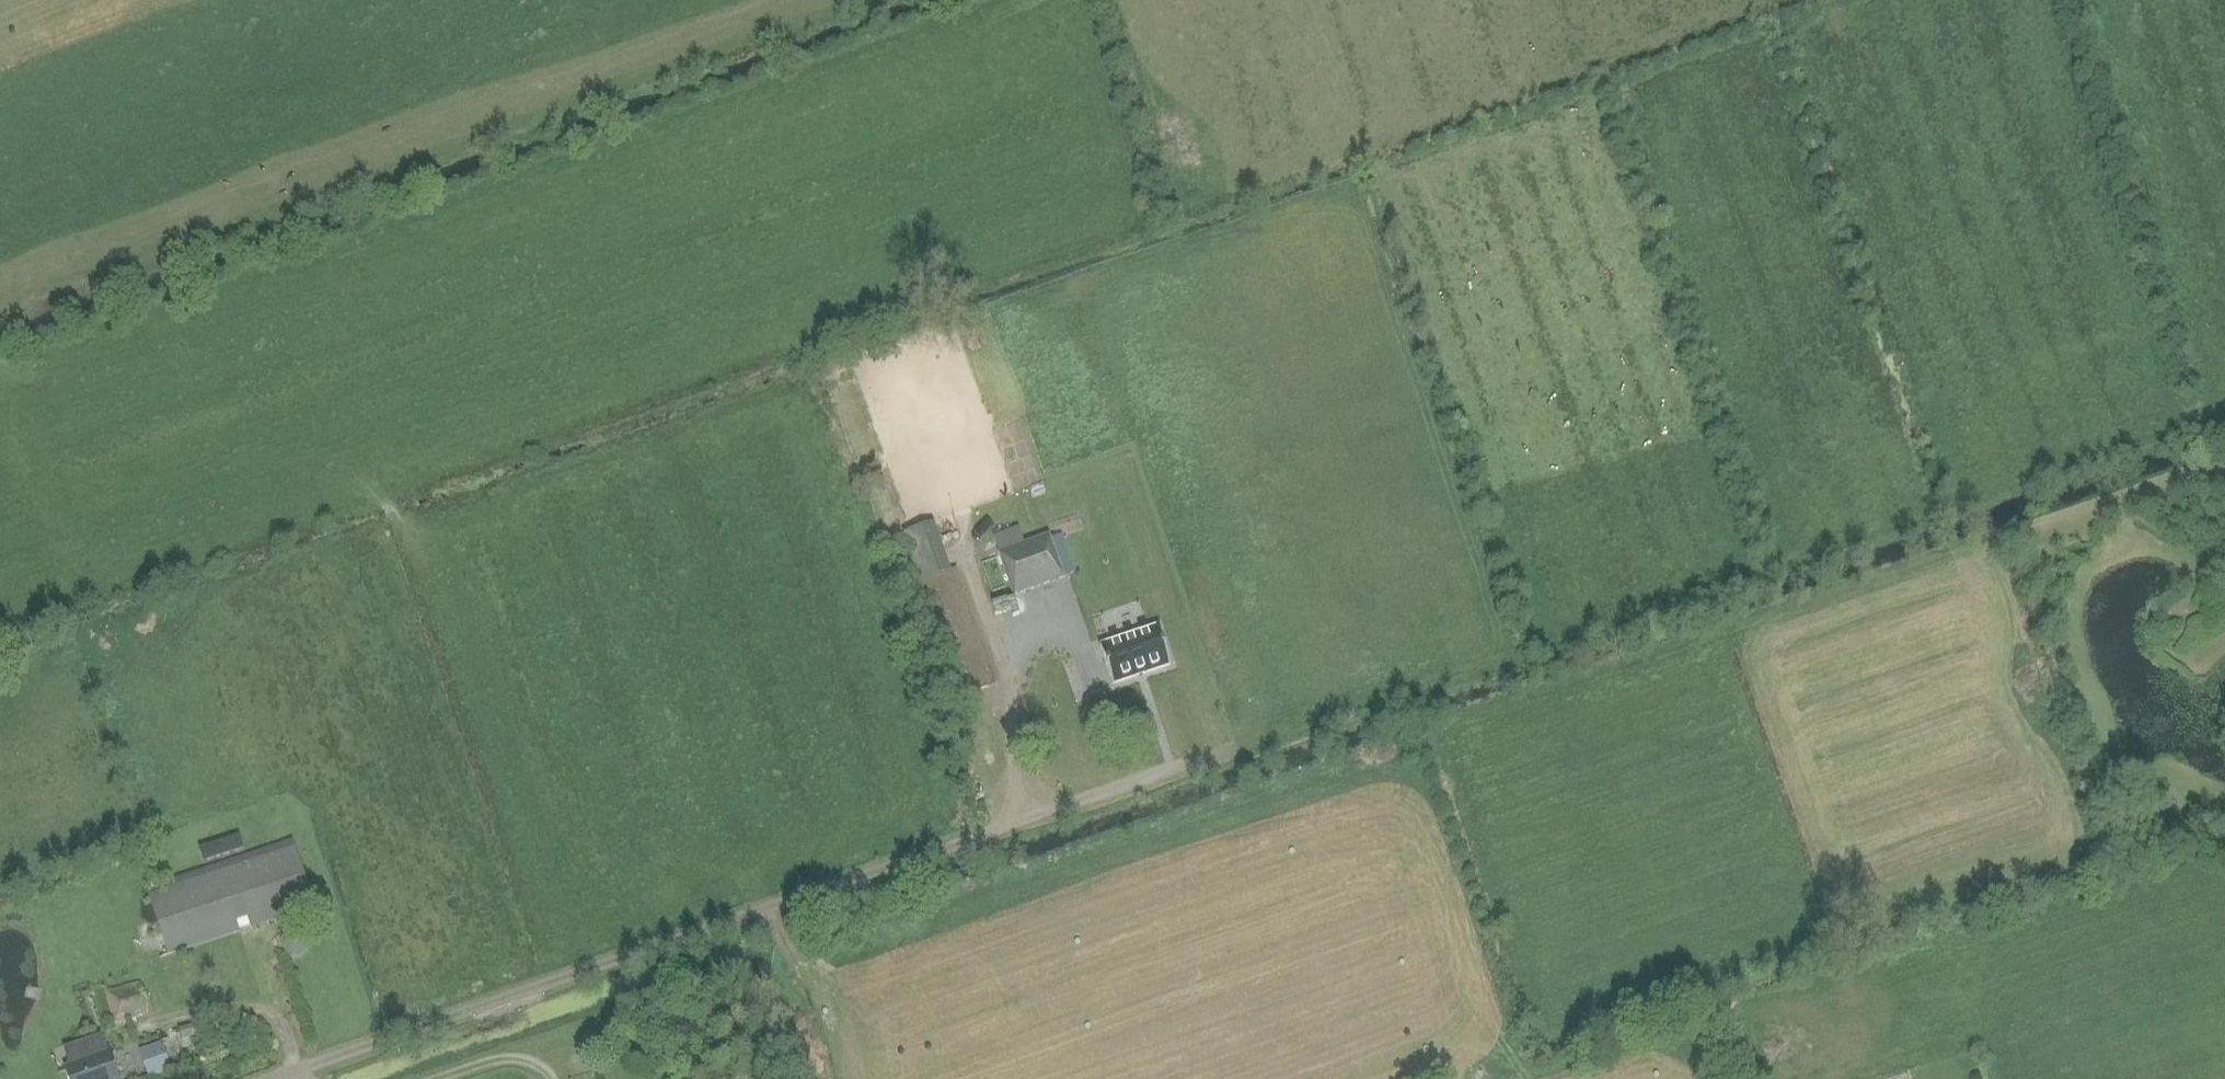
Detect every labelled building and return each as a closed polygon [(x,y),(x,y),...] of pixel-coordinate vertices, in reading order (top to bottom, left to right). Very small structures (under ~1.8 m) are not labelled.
[(931,517),(901,528),(904,536),(921,582),(951,572),(931,517)] [(904,536),(892,541),(908,587),(949,702),(999,684),(958,569),(951,572),(921,582),(904,536)] [(1000,554),(1014,595),(1064,577),(1049,536),(1000,554)] [(1100,646),(1113,685),(1171,665),(1158,626),(1100,646)] [(241,838),(201,851),(205,863),(245,851),(241,838)] [(169,954),(315,907),(296,848),(150,896),(169,954)] [(148,1013),(140,983),(106,992),(114,1022),(148,1013)] [(199,1024),(179,1029),(182,1041),(202,1035),(199,1024)] [(149,1078),(171,1070),(162,1043),(140,1051),(149,1078)] [(110,1054),(66,1069),(70,1078),(118,1078),(110,1054)]
